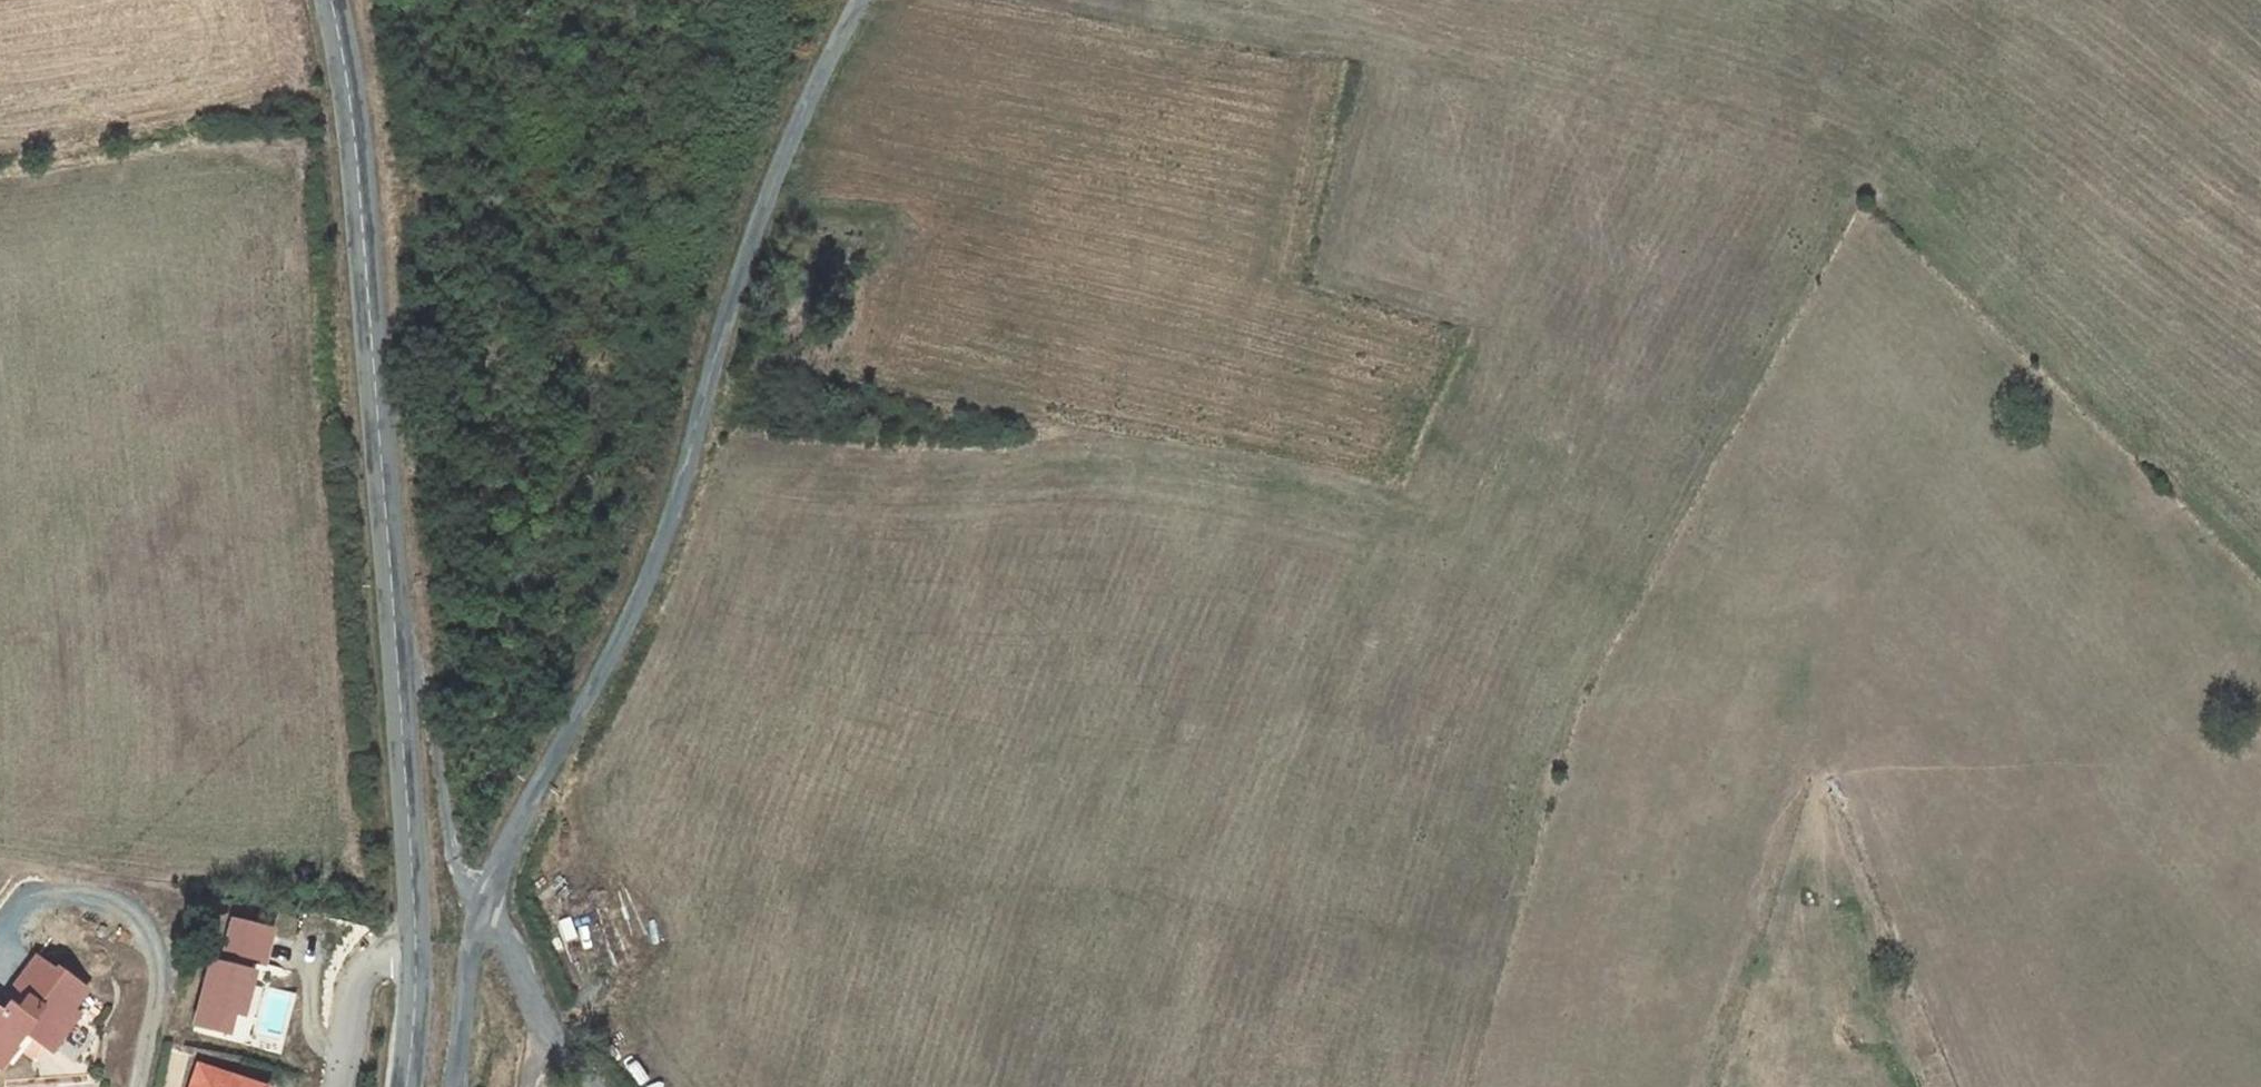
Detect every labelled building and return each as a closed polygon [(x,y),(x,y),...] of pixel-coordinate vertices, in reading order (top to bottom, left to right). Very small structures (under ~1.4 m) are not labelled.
[(50,1051),(78,1014),(71,1009),(86,989),(56,967),(54,970),(35,956),(2,1000),(8,1004),(2,1012),(0,1011),(0,1067),(0,1068),(16,1048),(14,1046),(25,1031),(50,1051)] [(241,1019),(249,971),(202,963),(190,1031),(224,1036),(227,1016),(241,1019)] [(267,1086),(193,1060),(184,1086),(266,1086),(267,1086)]
